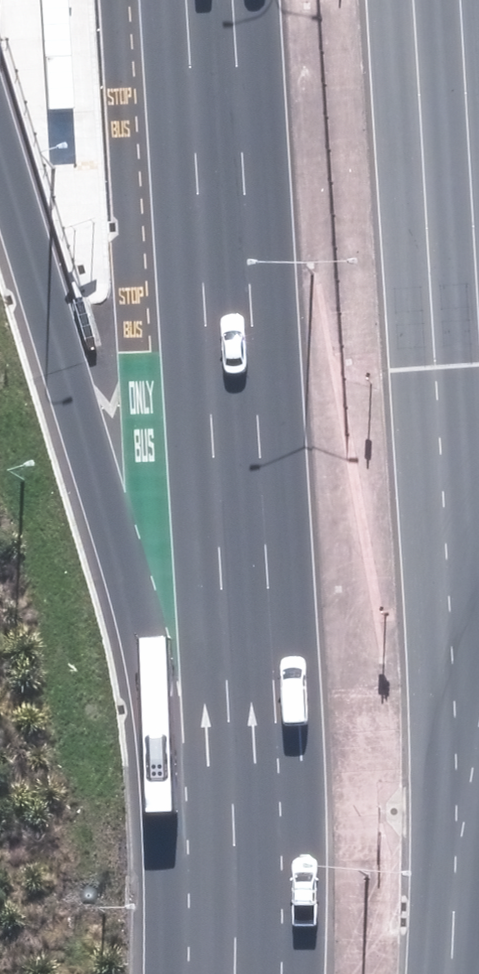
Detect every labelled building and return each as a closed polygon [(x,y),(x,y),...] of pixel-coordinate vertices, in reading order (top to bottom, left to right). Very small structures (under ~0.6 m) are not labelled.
[(72,0),(51,0),(57,105),(78,104),(72,0)]
